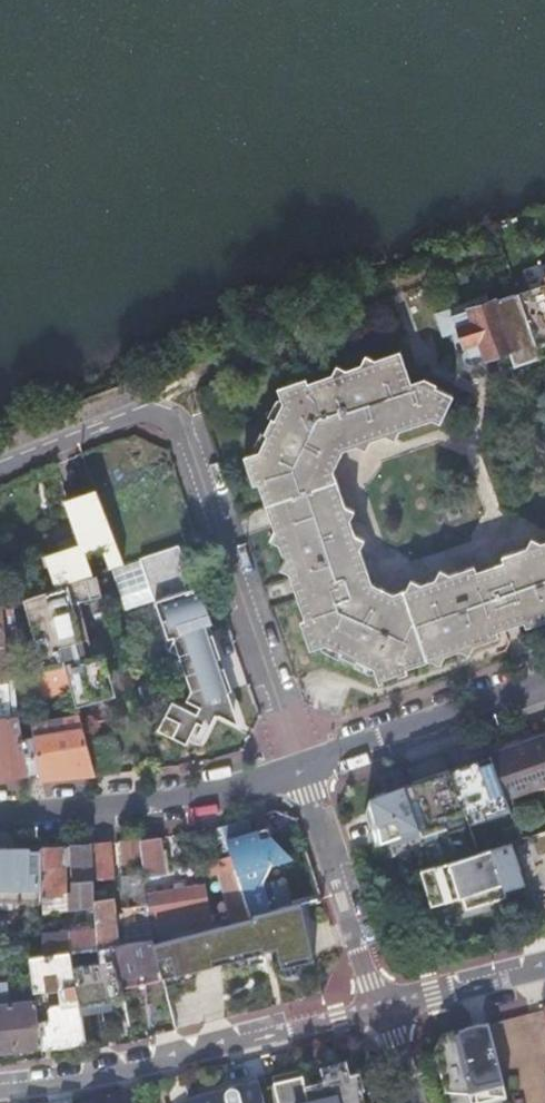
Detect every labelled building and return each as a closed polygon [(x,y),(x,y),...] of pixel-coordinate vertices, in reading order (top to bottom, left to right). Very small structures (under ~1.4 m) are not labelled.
[(536,356),(544,353),(544,284),(515,293),(536,356)] [(527,360),(537,356),(536,356),(515,293),(513,293),(488,303),(486,295),(472,300),(472,301),(435,314),(442,334),(450,331),(461,365),(470,369),(483,365),(489,355),(508,349),(514,365),(527,361),(527,360)] [(499,555),(501,560),(474,570),(472,565),(392,593),(370,582),(331,471),(341,450),(428,419),(437,423),(450,396),(437,389),(438,386),(421,378),(408,383),(397,352),(372,360),(362,356),(357,366),(342,370),(333,365),(328,376),(304,384),(302,379),(274,388),(278,400),(279,404),(272,420),(269,418),(268,419),(261,434),(261,435),(264,436),(257,451),(252,453),(241,457),(251,486),(256,484),(262,482),(269,502),(263,505),(272,530),(267,540),(277,546),(282,559),(277,569),(287,574),(296,600),(302,597),(309,617),(302,619),(298,621),(308,650),(319,646),(323,645),(339,652),(337,655),(338,655),(354,663),(355,660),(371,668),(373,672),(376,682),(405,672),(403,668),(428,660),(438,663),(442,655),(457,649),(467,653),(473,644),(497,636),(495,630),(522,620),(524,626),(544,619),(544,539),(499,555)] [(527,361),(514,365),(544,445),(544,355),(527,361)] [(279,404),(278,400),(273,401),(266,417),(268,419),(269,418),(272,420),(279,404)] [(250,449),(252,453),(257,451),(264,436),(261,435),(261,434),(258,433),(250,449)] [(256,484),(263,505),(269,502),(262,482),(256,484)] [(101,544),(109,569),(127,563),(98,487),(67,497),(78,533),(82,542),(62,548),(47,553),(58,586),(88,576),(79,551),(101,544)] [(82,542),(78,533),(59,539),(62,548),(82,542)] [(171,548),(178,567),(185,565),(178,547),(171,548)] [(171,548),(140,559),(143,568),(150,589),(155,601),(186,591),(178,567),(171,548)] [(71,604),(101,596),(95,575),(44,592),(44,595),(64,665),(70,688),(75,706),(109,697),(100,663),(78,668),(73,648),(65,650),(64,645),(81,641),(71,604)] [(193,588),(186,591),(187,591),(188,591),(189,591),(190,591),(191,592),(192,592),(193,593),(194,594),(194,595),(195,595),(227,692),(231,691),(209,624),(212,624),(201,592),(199,589),(197,588),(193,588)] [(195,703),(218,715),(222,714),(222,715),(223,716),(224,716),(224,717),(225,718),(226,718),(227,718),(228,718),(229,718),(230,718),(230,717),(231,717),(232,716),(232,715),(233,714),(233,713),(233,712),(232,711),(233,710),(227,692),(195,595),(194,595),(194,594),(193,593),(192,592),(191,592),(190,591),(189,591),(188,591),(187,591),(186,591),(155,601),(168,639),(172,637),(173,639),(168,651),(178,655),(180,660),(173,669),(185,675),(190,691),(195,703)] [(44,595),(23,598),(43,670),(64,665),(44,595)] [(302,597),(296,600),(302,619),(309,617),(302,597)] [(0,606),(0,715),(11,714),(8,686),(9,685),(1,605),(0,606)] [(336,659),(338,655),(337,655),(339,652),(323,645),(319,646),(322,652),(336,659)] [(366,675),(373,672),(371,668),(355,660),(354,663),(351,667),(366,675)] [(64,665),(43,670),(23,674),(27,697),(70,688),(64,665)] [(15,685),(9,685),(8,686),(11,714),(11,716),(18,715),(15,685)] [(199,707),(214,715),(216,716),(218,715),(195,703),(190,691),(185,701),(199,707)] [(199,716),(195,713),(171,701),(156,729),(185,744),(187,739),(199,716)] [(199,707),(195,713),(199,716),(187,739),(195,743),(199,743),(201,742),(214,715),(199,707)] [(222,714),(218,715),(239,726),(233,710),(232,711),(233,712),(233,713),(233,714),(232,715),(232,716),(231,717),(230,717),(230,718),(229,718),(228,718),(227,718),(226,718),(225,718),(224,717),(224,716),(223,716),(222,715),(222,714)] [(0,717),(0,775),(27,775),(39,774),(33,738),(22,740),(18,715),(11,716),(0,717)] [(78,716),(31,723),(33,738),(39,774),(40,778),(94,773),(87,750),(85,742),(78,716)] [(87,750),(94,773),(115,768),(108,736),(85,742),(87,750)] [(489,755),(491,761),(505,802),(544,787),(544,736),(489,755)] [(505,802),(491,761),(477,766),(475,759),(402,785),(388,790),(365,798),(359,813),(371,846),(382,843),(417,831),(419,838),(421,838),(440,831),(443,830),(439,817),(441,817),(458,811),(462,810),(479,804),(482,812),(485,821),(509,812),(505,802)] [(388,790),(402,785),(397,769),(378,775),(380,782),(385,781),(388,790)] [(479,804),(462,810),(464,818),(482,812),(479,804)] [(458,811),(441,817),(446,831),(463,826),(458,811)] [(226,825),(220,826),(251,916),(269,912),(271,911),(264,882),(276,864),(290,859),(284,853),(277,848),(269,844),(260,842),(252,841),(250,841),(247,837),(250,835),(249,833),(246,820),(243,821),(238,822),(232,824),(226,825)] [(206,830),(201,830),(231,921),(251,916),(220,826),(216,827),(210,828),(206,830)] [(260,842),(269,844),(264,828),(249,833),(250,835),(247,837),(250,841),(252,841),(260,842)] [(417,831),(382,843),(387,858),(422,847),(419,838),(417,831)] [(440,831),(421,838),(424,846),(443,839),(440,831)] [(140,841),(144,877),(163,874),(158,838),(154,839),(148,840),(144,841),(140,841)] [(124,842),(120,842),(125,878),(126,878),(129,908),(139,906),(139,901),(147,899),(147,895),(144,877),(143,877),(138,841),(133,842),(128,842),(124,842)] [(528,874),(518,841),(511,844),(523,876),(528,874)] [(95,844),(92,844),(94,879),(111,878),(108,843),(104,843),(99,844),(95,844)] [(94,896),(90,844),(86,845),(81,845),(76,846),(71,846),(66,846),(67,857),(72,857),(73,890),(68,890),(69,909),(95,908),(94,896)] [(523,876),(511,844),(497,847),(507,881),(523,876)] [(67,857),(66,846),(61,846),(56,846),(50,847),(45,847),(41,847),(41,857),(42,906),(43,911),(69,909),(68,890),(67,857)] [(507,881),(497,847),(426,869),(430,884),(433,883),(439,904),(463,896),(468,895),(470,903),(471,908),(512,896),(507,881)] [(42,906),(41,857),(0,857),(0,906),(42,906)] [(433,883),(430,884),(437,904),(439,904),(433,883)] [(147,899),(152,935),(211,925),(205,885),(147,895),(147,899)] [(99,895),(94,896),(95,908),(96,929),(98,947),(112,945),(125,943),(123,918),(115,918),(114,910),(113,899),(100,902),(99,895)] [(231,921),(207,926),(208,928),(214,956),(217,955),(248,948),(335,927),(326,898),(323,899),(271,911),(269,912),(251,916),(231,921)] [(129,908),(132,942),(152,940),(152,935),(147,899),(139,901),(139,906),(129,908)] [(122,910),(114,910),(115,918),(123,918),(122,910)] [(42,954),(42,926),(42,922),(33,922),(32,955),(42,954)] [(69,950),(70,950),(69,932),(48,933),(48,926),(42,926),(42,954),(69,950)] [(336,932),(335,927),(248,948),(250,954),(336,932)] [(214,956),(208,928),(154,943),(177,1022),(229,1007),(224,984),(217,955),(214,956)] [(98,947),(96,929),(69,931),(69,932),(70,950),(94,947),(98,947)] [(125,943),(112,945),(116,961),(121,988),(162,978),(159,966),(152,940),(132,942),(125,943)] [(98,947),(94,947),(97,965),(116,961),(112,945),(98,947)] [(74,981),(77,980),(88,1039),(107,1036),(107,1041),(113,1040),(111,1033),(106,1035),(101,1006),(106,1005),(105,998),(103,999),(94,947),(70,950),(69,950),(74,981)] [(217,955),(224,984),(256,976),(250,954),(248,948),(217,955)] [(74,981),(69,950),(42,954),(32,955),(28,955),(32,979),(33,989),(46,986),(45,977),(61,975),(62,984),(55,984),(59,1012),(55,1012),(56,1019),(37,1021),(41,1046),(85,1039),(74,981)] [(32,979),(28,955),(0,959),(0,982),(32,979)] [(41,1046),(37,1021),(35,1001),(0,1005),(0,1052),(41,1046)] [(111,1033),(106,1005),(101,1006),(106,1035),(111,1033)] [(460,1029),(459,1030),(441,1035),(434,1048),(445,1091),(474,1093),(477,1101),(472,1102),(476,1102),(478,1102),(507,1095),(488,1022),(468,1028),(471,1038),(462,1039),(460,1029)] [(461,1029),(460,1029),(462,1039),(471,1038),(468,1028),(488,1022),(465,1028),(461,1029)] [(270,1076),(276,1102),(371,1102),(367,1085),(362,1087),(358,1070),(357,1071),(358,1079),(349,1082),(348,1073),(344,1059),(318,1066),(319,1070),(322,1079),(308,1083),(303,1085),(299,1069),(305,1068),(305,1067),(270,1076)] [(305,1074),(308,1083),(322,1079),(319,1070),(305,1074)] [(357,1071),(348,1073),(349,1082),(358,1079),(357,1071)] [(181,1075),(176,1076),(172,1077),(168,1078),(165,1079),(171,1102),(189,1102),(187,1097),(184,1087),(181,1075)] [(189,1102),(263,1102),(257,1079),(231,1086),(231,1087),(229,1087),(227,1088),(224,1091),(223,1093),(224,1095),(215,1098),(213,1091),(187,1097),(189,1102)] [(445,1091),(448,1102),(472,1102),(477,1101),(474,1093),(445,1091)]
